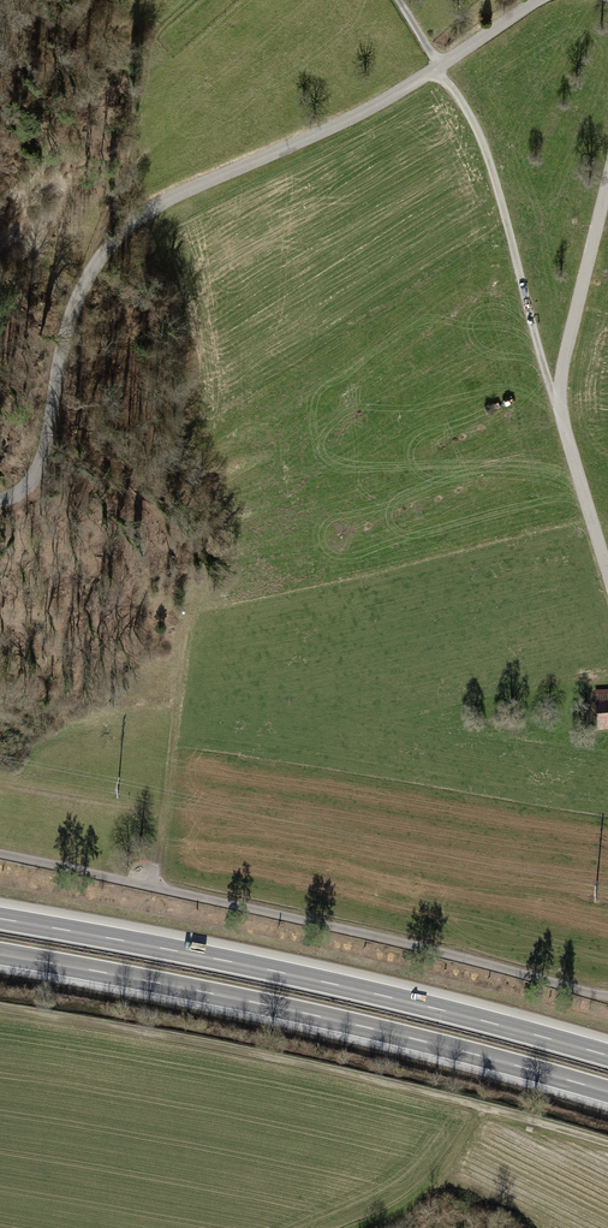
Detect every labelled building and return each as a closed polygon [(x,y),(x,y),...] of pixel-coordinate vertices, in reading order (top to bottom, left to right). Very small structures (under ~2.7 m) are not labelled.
[(597,691),(598,732),(607,731),(607,691),(597,691)]
